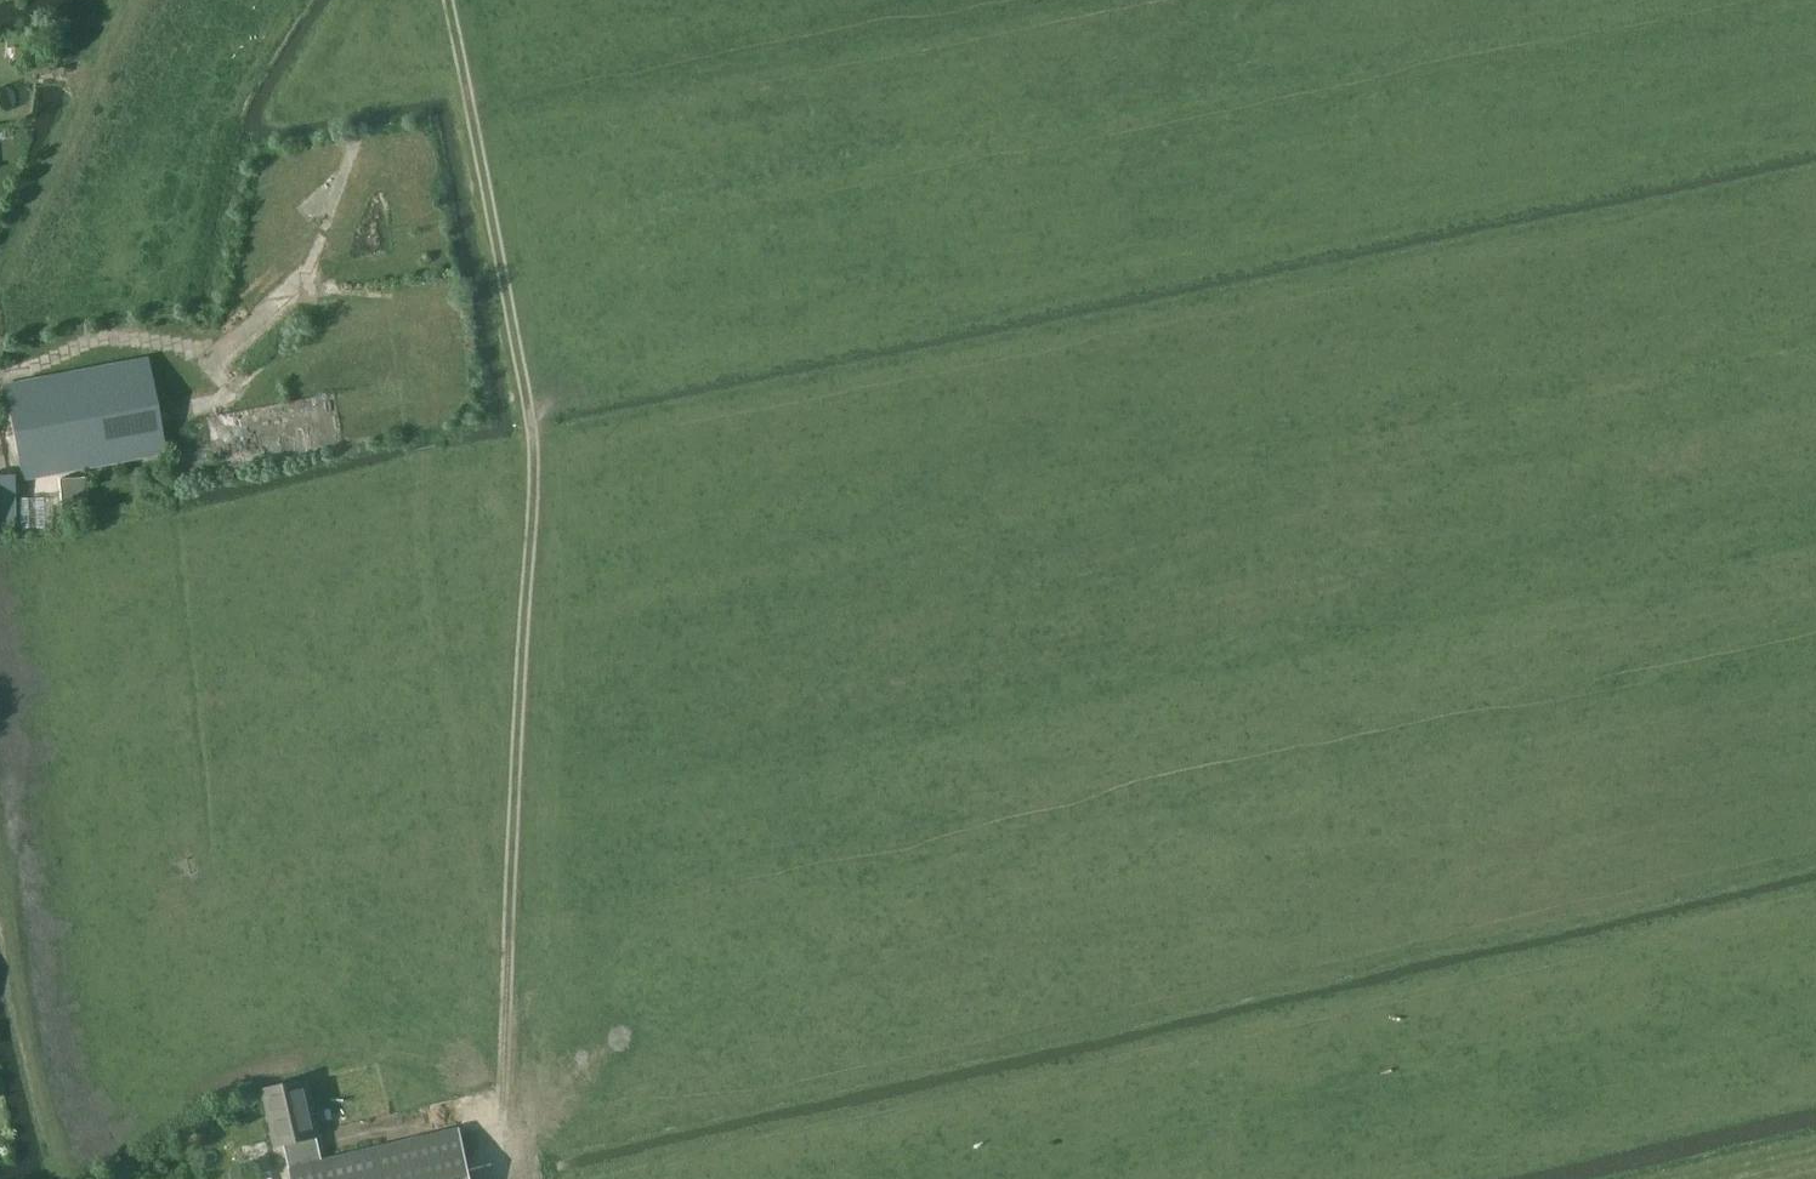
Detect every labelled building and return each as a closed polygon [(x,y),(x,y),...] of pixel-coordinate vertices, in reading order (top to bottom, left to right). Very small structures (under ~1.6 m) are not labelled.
[(22,479),(165,452),(147,357),(4,384),(22,479)] [(61,508),(86,506),(84,476),(59,478),(61,508)] [(61,521),(71,521),(71,511),(60,511),(61,521)] [(306,1079),(272,1087),(264,1089),(264,1092),(277,1145),(284,1143),(290,1167),(323,1159),(317,1135),(319,1135),(306,1079)] [(459,1127),(323,1159),(290,1167),(293,1178),(471,1178),(459,1127)]
